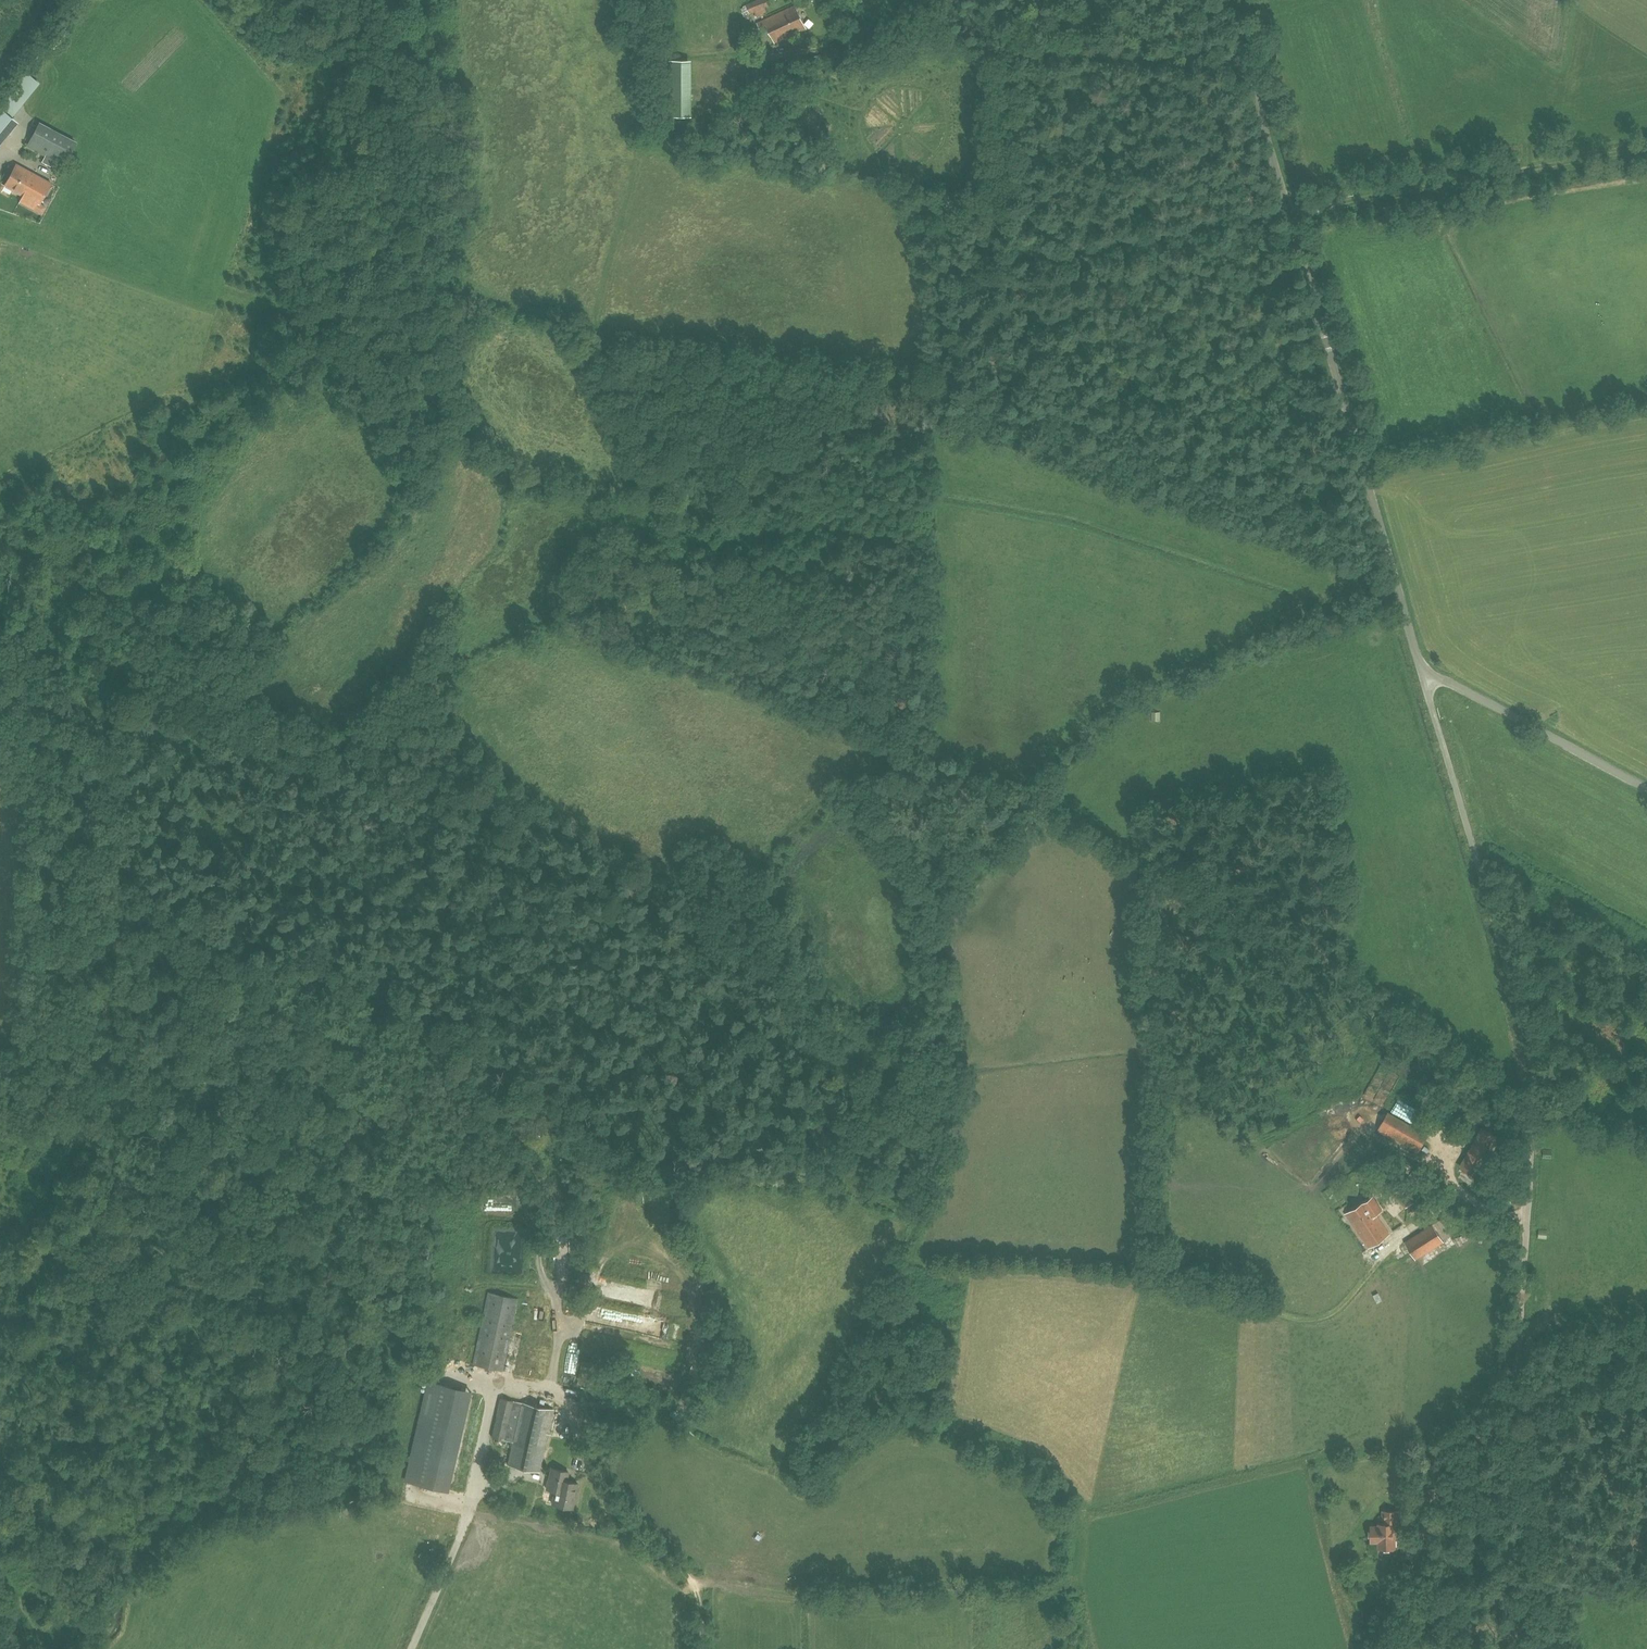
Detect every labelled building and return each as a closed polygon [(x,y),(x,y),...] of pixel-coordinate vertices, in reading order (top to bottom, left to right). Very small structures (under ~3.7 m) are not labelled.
[(750,13),(755,12),(757,17),(764,15),(764,13),(766,12),(765,8),(769,6),(766,0),(757,0),(746,4),(741,8),(745,16),(750,13)] [(758,23),(762,31),(768,28),(775,42),(805,28),(795,6),(758,23)] [(814,72),(815,72),(817,75),(823,73),(821,70),(824,69),(818,55),(809,58),(814,72)] [(852,63),(850,58),(835,62),(837,68),(846,65),(852,63)] [(28,96),(14,85),(0,103),(0,131),(28,96)] [(759,103),(764,111),(779,103),(776,96),(759,103)] [(44,162),(50,165),(53,159),(64,165),(76,141),(40,122),(27,146),(47,156),(44,162)] [(51,183),(42,178),(16,164),(5,185),(40,204),(51,183)] [(1160,711),(1151,711),(1151,720),(1160,720),(1160,711)] [(1389,1111),(1385,1119),(1379,1129),(1418,1151),(1428,1134),(1389,1111)] [(1494,1146),(1499,1137),(1484,1128),(1479,1137),(1494,1146)] [(1551,1149),(1542,1149),(1542,1158),(1551,1158),(1551,1149)] [(1377,1213),(1382,1209),(1373,1195),(1346,1213),(1369,1247),(1390,1233),(1377,1213)] [(1444,1241),(1433,1224),(1405,1242),(1415,1258),(1444,1241)] [(1548,1229),(1539,1229),(1539,1238),(1548,1238),(1548,1229)] [(518,1298),(488,1292),(473,1364),(503,1370),(518,1298)] [(582,1360),(576,1386),(599,1391),(599,1387),(603,1388),(605,1380),(601,1379),(603,1365),(582,1360)] [(429,1381),(406,1480),(448,1490),(471,1391),(429,1381)] [(500,1398),(491,1437),(512,1441),(507,1463),(540,1471),(554,1410),(500,1398)] [(547,1488),(555,1490),(552,1503),(573,1508),(578,1483),(565,1480),(567,1471),(551,1468),(547,1488)] [(1399,1524),(1399,1510),(1383,1510),(1384,1523),(1379,1523),(1379,1526),(1372,1526),(1372,1541),(1379,1541),(1380,1548),(1395,1548),(1395,1524),(1399,1524)] [(1359,1582),(1357,1572),(1351,1574),(1354,1583),(1359,1582)]
